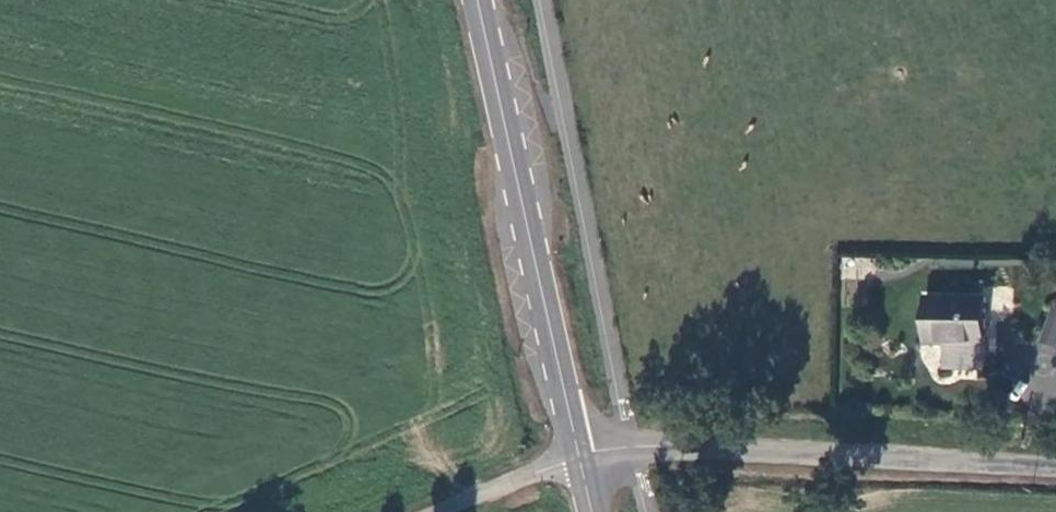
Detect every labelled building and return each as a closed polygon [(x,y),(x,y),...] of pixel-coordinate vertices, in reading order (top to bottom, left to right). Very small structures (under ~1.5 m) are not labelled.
[(926,302),(925,349),(986,349),(986,303),(926,302)] [(1055,310),(1042,346),(1055,350),(1055,311),(1055,310)]
